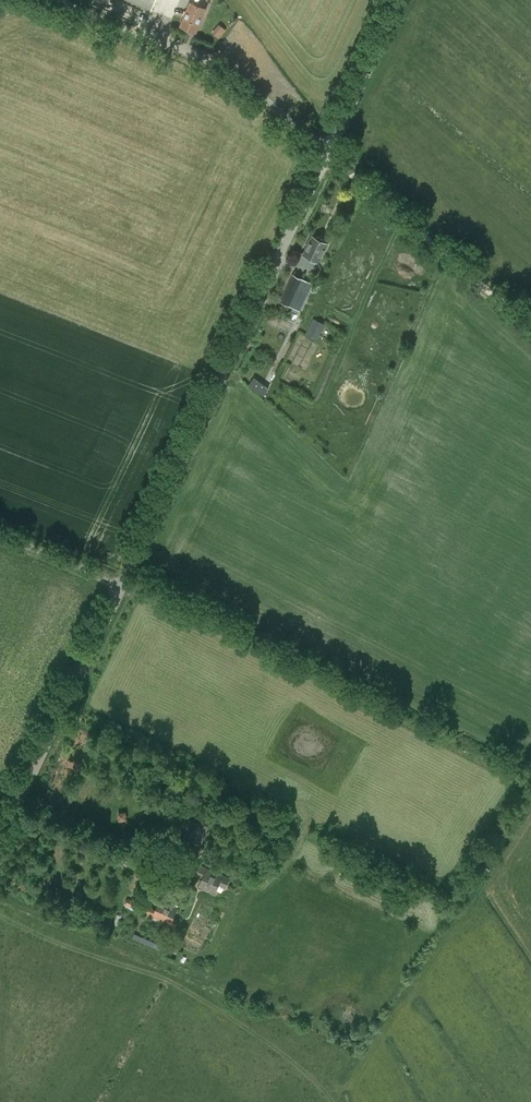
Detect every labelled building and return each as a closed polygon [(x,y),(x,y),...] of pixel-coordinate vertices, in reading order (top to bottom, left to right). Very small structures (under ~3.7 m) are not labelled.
[(152,10),(156,0),(131,0),(152,10)] [(206,8),(190,2),(180,26),(196,33),(206,8)] [(220,38),(229,30),(223,23),(214,31),(220,38)] [(364,205),(359,213),(366,217),(370,209),(364,205)] [(318,262),(328,244),(313,236),(305,253),(304,255),(303,254),(299,262),(308,267),(312,259),(318,262)] [(293,274),(281,298),(302,308),(312,283),(293,274)] [(305,334),(317,339),(325,324),(313,318),(305,334)] [(290,363),(285,381),(298,385),(303,367),(290,363)] [(254,377),(249,384),(263,395),(269,388),(254,377)] [(351,396),(348,409),(362,412),(365,398),(351,396)] [(185,818),(177,837),(201,846),(209,827),(185,818)] [(199,887),(214,893),(218,884),(223,886),(222,887),(226,888),(230,879),(200,866),(196,874),(203,877),(199,887)] [(145,903),(144,905),(129,898),(125,905),(175,928),(179,919),(174,916),(178,907),(161,899),(157,908),(145,903)]
